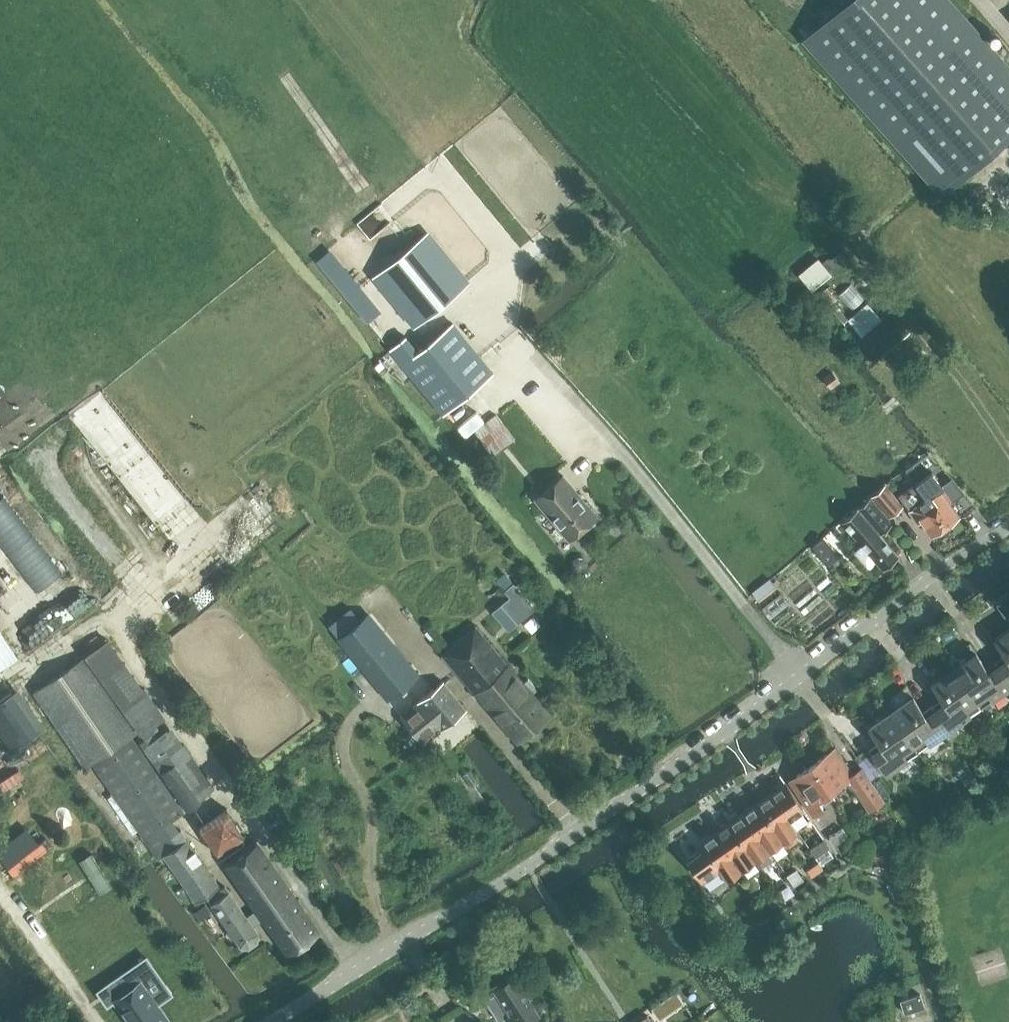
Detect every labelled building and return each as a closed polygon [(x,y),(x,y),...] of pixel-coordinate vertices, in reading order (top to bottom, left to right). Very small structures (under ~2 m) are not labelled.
[(804,37),(839,75),(894,136),(917,162),(928,174),(943,191),(1008,133),(1008,68),(949,0),(846,0),(804,37)] [(426,233),(376,273),(417,323),(467,283),(426,233)] [(801,273),(813,288),(832,273),(831,271),(848,257),(842,250),(832,258),(831,257),(830,258),(829,257),(823,261),(820,257),(801,273)] [(850,320),(863,335),(882,318),(868,303),(850,320)] [(406,335),(390,348),(444,413),(494,372),(453,322),(418,350),(406,335)] [(823,377),(833,389),(842,381),(833,370),(823,377)] [(496,414),(475,430),(493,455),(516,439),(496,414)] [(913,464),(907,469),(915,481),(927,496),(945,522),(959,513),(949,499),(953,496),(944,485),(943,485),(933,471),(923,478),(913,465),(913,464)] [(915,481),(907,469),(906,469),(907,470),(904,472),(912,485),(900,494),(919,520),(921,519),(932,533),(945,522),(927,496),(915,481)] [(535,496),(569,536),(597,513),(563,473),(535,496)] [(871,493),(889,515),(901,505),(883,484),(871,493)] [(863,543),(855,550),(867,565),(876,558),(883,567),(898,555),(879,533),(892,523),(869,495),(842,519),(843,521),(857,536),(857,535),(863,543)] [(813,546),(829,566),(839,559),(823,538),(813,546)] [(575,558),(573,563),(575,568),(580,570),(585,568),(587,564),(585,559),(580,556),(575,558)] [(771,579),(754,592),(760,599),(776,586),(771,579)] [(511,595),(502,604),(517,621),(535,606),(514,582),(506,589),(511,595)] [(1008,614),(1008,593),(999,600),(1008,614)] [(418,673),(369,613),(340,637),(388,697),(418,673)] [(475,625),(442,654),(468,683),(473,688),(518,742),(551,714),(533,693),(537,688),(528,677),(523,682),(475,625)] [(1008,677),(1008,628),(1005,631),(995,638),(1005,651),(995,657),(1008,677)] [(97,634),(77,649),(82,656),(85,653),(138,729),(144,738),(140,741),(144,746),(163,733),(156,724),(166,717),(145,686),(143,687),(109,637),(103,642),(97,634)] [(955,666),(978,699),(987,693),(992,699),(1008,687),(1008,677),(995,657),(986,664),(976,651),(955,666)] [(82,656),(34,689),(86,765),(93,761),(158,855),(162,853),(194,900),(204,894),(218,884),(186,837),(185,837),(172,818),(183,811),(130,735),(138,729),(85,653),(82,656)] [(942,695),(933,701),(951,728),(971,714),(967,707),(978,699),(955,666),(933,681),(942,695)] [(411,725),(414,729),(424,742),(442,728),(467,708),(466,707),(466,708),(444,680),(443,680),(432,690),(401,714),(411,725)] [(13,749),(21,743),(39,730),(21,704),(11,691),(0,698),(0,730),(13,749)] [(914,695),(892,710),(916,744),(925,737),(929,743),(951,728),(933,701),(923,708),(914,695)] [(916,744),(892,710),(870,725),(879,739),(869,746),(888,772),(909,758),(905,751),(916,744)] [(163,733),(144,746),(185,808),(216,787),(173,726),(163,733)] [(993,729),(988,733),(994,739),(998,735),(993,729)] [(836,744),(811,761),(835,796),(836,795),(831,787),(847,776),(852,784),(854,783),(871,807),(887,796),(863,761),(853,768),(836,744)] [(835,796),(811,761),(789,776),(813,811),(826,802),(835,796)] [(786,782),(772,791),(797,829),(798,828),(793,821),(803,814),(803,811),(801,809),(803,807),(786,782)] [(772,791),(758,801),(789,847),(791,847),(784,838),(797,829),(772,791)] [(758,801),(744,811),(776,857),(789,847),(758,801)] [(226,806),(198,825),(218,853),(245,834),(226,806)] [(744,811),(730,821),(762,867),(776,857),(744,811)] [(899,816),(894,819),(902,830),(903,831),(907,828),(899,816)] [(716,831),(742,868),(748,877),(762,867),(730,821),(716,831)] [(830,835),(835,842),(849,833),(844,827),(830,835)] [(742,868),(716,831),(702,841),(706,847),(689,859),(703,878),(720,866),(728,877),(742,868)] [(811,847),(817,854),(831,845),(825,837),(811,847)] [(257,841),(225,863),(255,908),(251,911),(257,920),(262,917),(286,951),(318,930),(257,841)] [(819,861),(807,869),(811,875),(823,867),(819,861)] [(797,867),(787,874),(794,884),(804,877),(797,867)] [(754,874),(749,877),(757,889),(760,887),(760,883),(754,874)] [(218,884),(204,894),(228,928),(226,929),(231,937),(234,935),(240,944),(249,945),(256,940),(257,931),(252,924),(257,920),(251,911),(245,915),(222,881),(218,884)] [(119,992),(135,1021),(168,1021),(173,1020),(158,993),(173,984),(156,954),(123,971),(131,986),(119,992)] [(506,1017),(509,1021),(525,1021),(539,1013),(515,975),(495,987),(512,1014),(506,1017)] [(901,999),(905,1011),(924,1005),(920,992),(901,999)] [(664,1000),(653,1007),(660,1017),(671,1009),(664,1000)] [(648,1013),(636,1021),(654,1021),(648,1013)]
